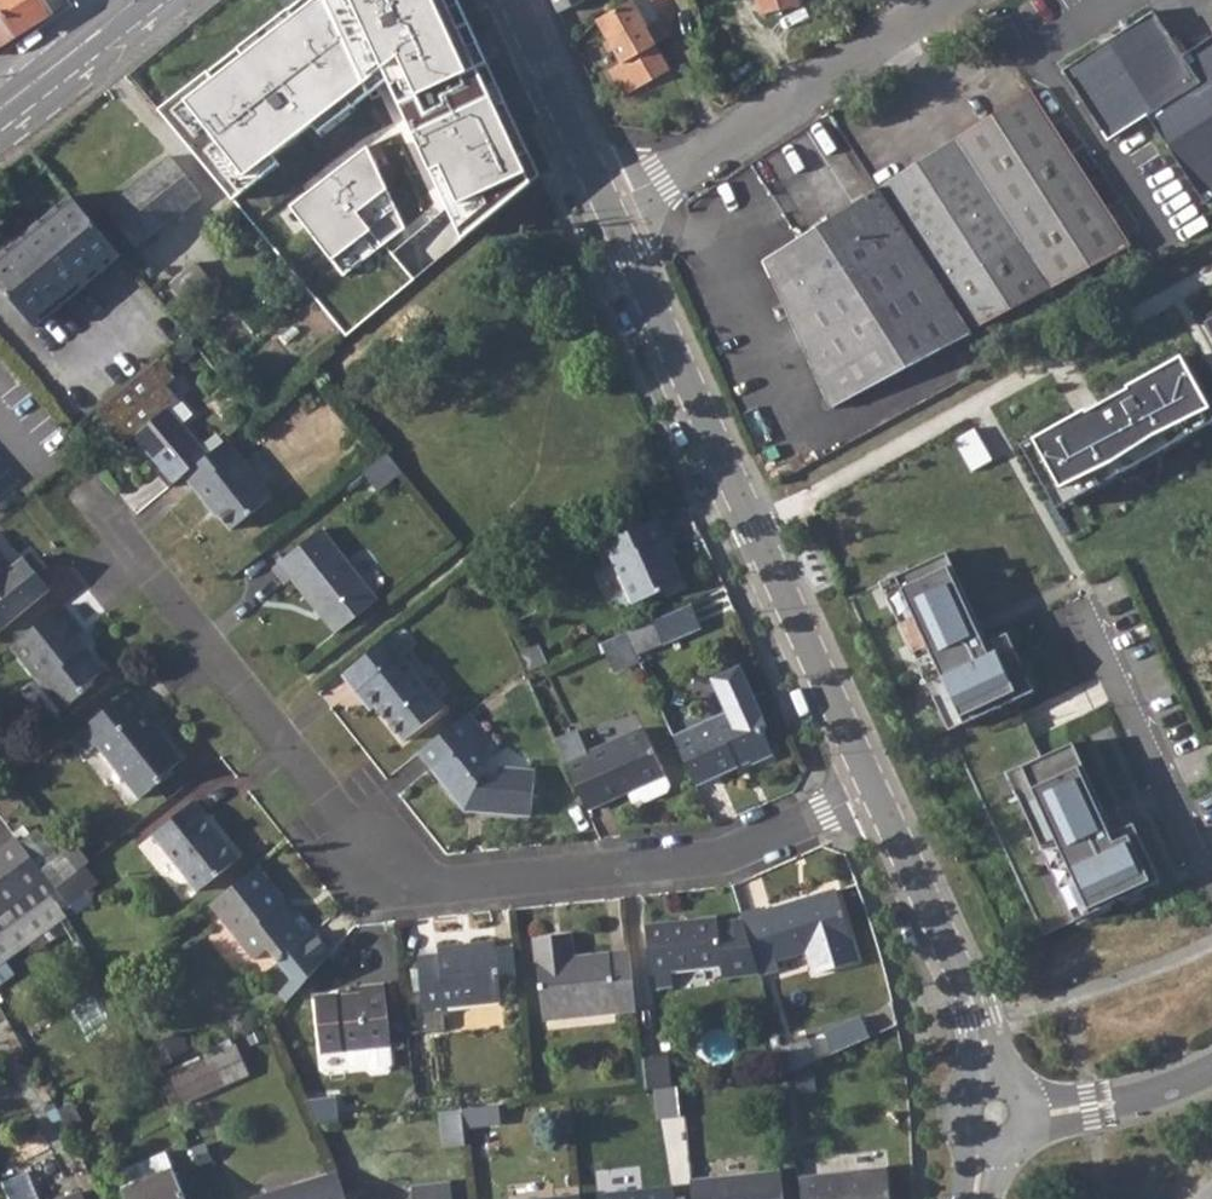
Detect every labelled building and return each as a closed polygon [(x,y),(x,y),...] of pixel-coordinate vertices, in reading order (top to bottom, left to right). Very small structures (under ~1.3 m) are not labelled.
[(53,13),(44,0),(0,0),(0,8),(1,10),(0,10),(0,48),(53,13)] [(53,13),(70,2),(69,0),(44,0),(53,13)] [(161,112),(350,335),(543,178),(457,0),(307,0),(161,112)] [(558,13),(581,0),(553,0),(558,13)] [(598,21),(620,65),(611,69),(625,94),(671,69),(657,43),(670,34),(649,0),(626,0),(628,4),(598,21)] [(765,14),(802,2),(801,0),(760,0),(765,14)] [(1194,71),(1153,9),(1061,69),(1107,139),(1147,114),(1205,199),(1211,194),(1211,59),(1194,71)] [(1032,87),(878,185),(970,329),(1130,240),(1032,87)] [(170,156),(103,207),(135,248),(201,196),(170,156)] [(970,329),(878,185),(762,258),(832,406),(970,329)] [(69,195),(0,252),(0,287),(34,329),(121,257),(69,195)] [(196,262),(168,284),(189,311),(216,289),(196,262)] [(157,356),(93,409),(123,446),(135,436),(161,468),(177,454),(189,469),(206,456),(180,424),(190,416),(165,385),(174,377),(157,356)] [(1029,441),(1063,508),(1211,429),(1211,421),(1178,359),(1029,441)] [(189,469),(182,475),(207,505),(209,502),(230,528),(269,495),(224,440),(206,456),(189,469)] [(385,450),(360,470),(376,490),(401,469),(385,450)] [(168,487),(182,475),(189,469),(177,454),(161,468),(156,472),(168,487)] [(659,493),(648,499),(654,515),(656,515),(666,510),(659,493)] [(654,515),(597,541),(604,556),(611,553),(633,602),(661,588),(660,586),(682,575),(673,554),(678,552),(669,534),(666,536),(656,515),(654,515)] [(290,575),(333,630),(375,596),(319,526),(271,564),(283,580),(290,575)] [(947,551),(890,578),(899,599),(891,603),(914,654),(923,650),(942,691),(933,695),(949,729),(997,706),(993,697),(1010,690),(1014,699),(1034,690),(1007,632),(983,643),(973,621),(978,619),(947,551)] [(48,593),(22,562),(9,572),(0,560),(0,631),(48,593)] [(881,582),(891,603),(899,599),(890,578),(881,582)] [(59,603),(7,645),(57,710),(82,690),(79,686),(99,670),(81,646),(78,649),(70,638),(79,630),(59,603)] [(652,615),(625,627),(635,648),(661,636),(652,615)] [(625,627),(601,638),(610,661),(635,650),(635,648),(625,627)] [(391,632),(340,672),(353,688),(358,685),(400,737),(440,705),(399,653),(404,649),(391,632)] [(127,687),(79,725),(95,743),(137,797),(158,780),(156,775),(179,756),(161,734),(158,736),(137,711),(143,706),(127,687)] [(753,695),(672,732),(694,781),(747,756),(753,758),(771,749),(761,728),(764,717),(753,695)] [(496,751),(465,711),(437,733),(414,751),(428,767),(459,806),(526,812),(530,768),(496,766),(496,774),(479,773),(475,768),(496,751)] [(577,726),(554,737),(585,805),(627,786),(632,796),(639,793),(645,795),(665,785),(667,780),(642,723),(588,749),(577,726)] [(79,725),(69,733),(85,752),(95,743),(79,725)] [(1041,757),(1015,769),(1025,790),(1016,794),(1039,845),(1048,841),(1067,882),(1058,886),(1074,920),(1159,880),(1132,823),(1108,835),(1098,812),(1103,809),(1072,742),(1041,757)] [(1006,773),(1016,794),(1025,790),(1015,769),(1006,773)] [(194,800),(150,833),(194,890),(235,858),(203,818),(207,815),(194,800)] [(0,851),(0,931),(52,894),(57,889),(53,885),(17,839),(0,851)] [(83,862),(53,885),(57,889),(68,901),(84,888),(96,878),(83,862)] [(283,901),(255,865),(207,903),(251,958),(266,947),(290,977),(278,991),(286,1001),(328,952),(295,910),(284,918),(276,906),(283,901)] [(762,902),(741,909),(742,913),(758,968),(779,961),(777,952),(806,943),(813,966),(857,953),(836,885),(763,908),(762,902)] [(84,888),(68,901),(74,910),(90,896),(84,888)] [(66,917),(52,894),(0,931),(0,964),(66,917)] [(672,978),(671,965),(721,959),(722,971),(758,968),(742,913),(717,915),(717,911),(686,914),(686,919),(667,921),(666,916),(645,919),(651,980),(672,978)] [(569,926),(554,927),(556,951),(572,949),(569,926)] [(554,927),(534,930),(541,1004),(612,998),(613,1004),(635,1002),(629,943),(572,949),(556,951),(554,927)] [(437,947),(415,950),(421,1006),(444,1004),(443,1001),(498,994),(492,934),(436,941),(437,947)] [(334,988),(312,991),(318,1047),(344,1044),(346,1057),(352,1062),(364,1060),(370,1065),(383,1063),(388,1058),(386,1039),(388,1039),(381,979),(357,982),(357,988),(335,991),(334,988)] [(612,998),(541,1004),(542,1011),(613,1004),(612,998)] [(428,1021),(506,1022),(506,1008),(429,1007),(428,1021)] [(826,1029),(835,1048),(871,1032),(862,1013),(826,1029)] [(803,1033),(779,1040),(787,1069),(812,1059),(803,1033)] [(664,1050),(640,1053),(643,1084),(667,1081),(664,1050)] [(209,1055),(167,1073),(179,1101),(222,1081),(209,1055)] [(71,1133),(53,1100),(43,1106),(62,1137),(71,1133)] [(495,1100),(458,1104),(461,1122),(497,1119),(495,1100)] [(458,1104),(437,1106),(441,1141),(463,1140),(461,1122),(458,1104)] [(799,1174),(802,1198),(889,1198),(885,1164),(799,1174)] [(121,1190),(125,1198),(185,1198),(172,1168),(121,1190)] [(690,1178),(693,1198),(784,1198),(781,1168),(690,1178)] [(338,1172),(249,1198),(250,1198),(346,1198),(338,1172)] [(448,1178),(409,1182),(411,1198),(450,1198),(448,1178)] [(597,1189),(598,1198),(673,1198),(670,1181),(597,1189)] [(579,1189),(500,1198),(580,1198),(579,1189)]
